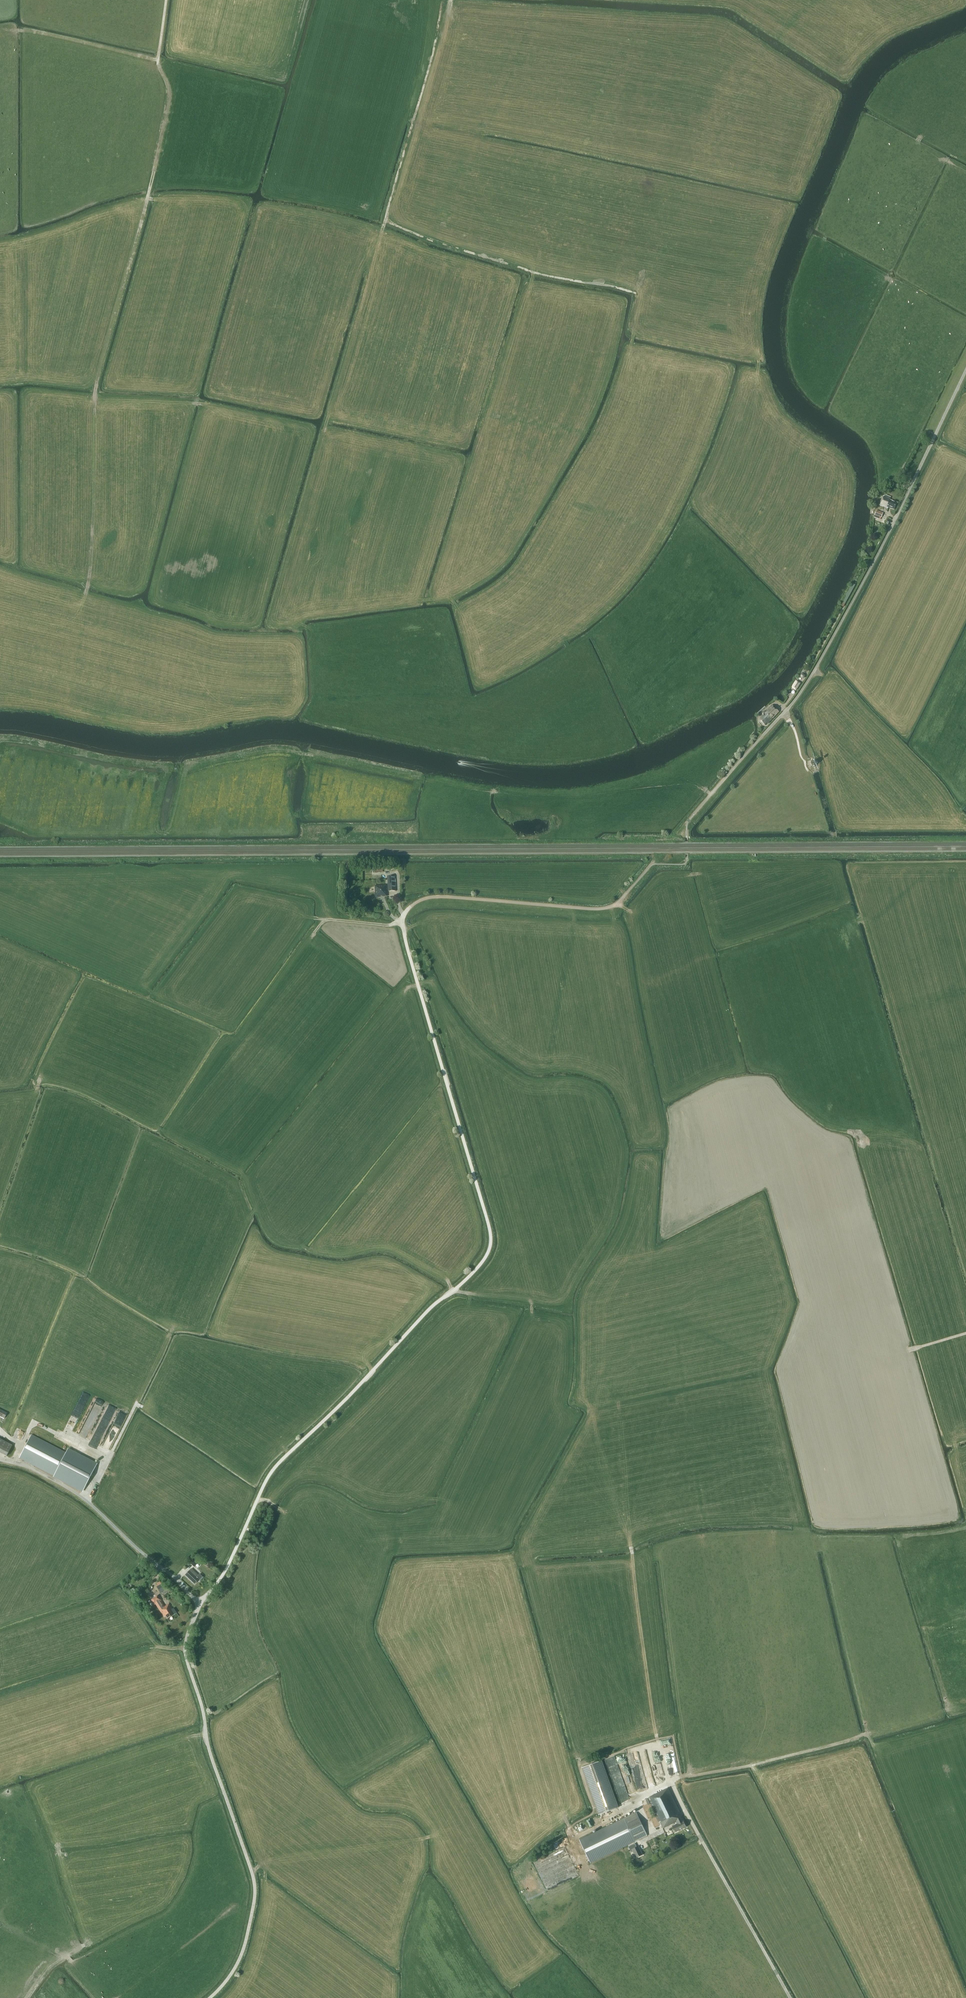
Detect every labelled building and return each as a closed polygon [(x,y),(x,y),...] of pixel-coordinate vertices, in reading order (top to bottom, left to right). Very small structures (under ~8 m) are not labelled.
[(885,498),(883,497),(879,505),(888,509),(888,508),(894,510),(897,503),(890,500),(891,497),(886,495),(885,498)] [(881,517),(883,513),(876,510),(874,517),(879,519),(880,517),(881,517)] [(840,604),(844,607),(855,585),(852,583),(840,604)] [(791,687),(796,691),(801,683),(796,680),(791,687)] [(767,722),(768,723),(779,712),(772,706),(766,712),(765,712),(764,712),(763,713),(763,714),(763,715),(761,717),(762,718),(760,721),(765,725),(767,722)] [(386,895),(385,886),(375,887),(376,892),(375,892),(375,897),(379,897),(379,896),(386,895)] [(84,1392),(79,1404),(86,1407),(91,1395),(84,1392)] [(96,1399),(90,1416),(97,1419),(104,1402),(96,1399)] [(68,1449),(66,1453),(31,1435),(20,1458),(83,1491),(97,1464),(68,1449)] [(9,1455),(14,1443),(0,1438),(0,1451),(9,1455)] [(185,1575),(195,1584),(199,1580),(201,1581),(204,1578),(200,1574),(198,1575),(191,1568),(189,1571),(185,1575)] [(163,1583),(158,1586),(161,1592),(166,1589),(163,1583)] [(165,1616),(167,1618),(176,1613),(173,1608),(172,1609),(169,1604),(164,1607),(161,1601),(161,1600),(158,1595),(148,1601),(152,1606),(156,1604),(164,1617),(165,1616)] [(607,1759),(608,1764),(617,1762),(615,1756),(607,1759)] [(619,1808),(602,1761),(582,1768),(598,1815),(619,1808)] [(681,1817),(682,1816),(669,1788),(648,1798),(662,1827),(663,1828),(676,1822),(677,1824),(673,1826),(675,1832),(686,1827),(681,1817)] [(648,1836),(636,1812),(579,1839),(591,1863),(648,1836)] [(633,1851),(636,1858),(642,1855),(638,1846),(637,1847),(635,1843),(628,1847),(631,1852),(633,1851)]
